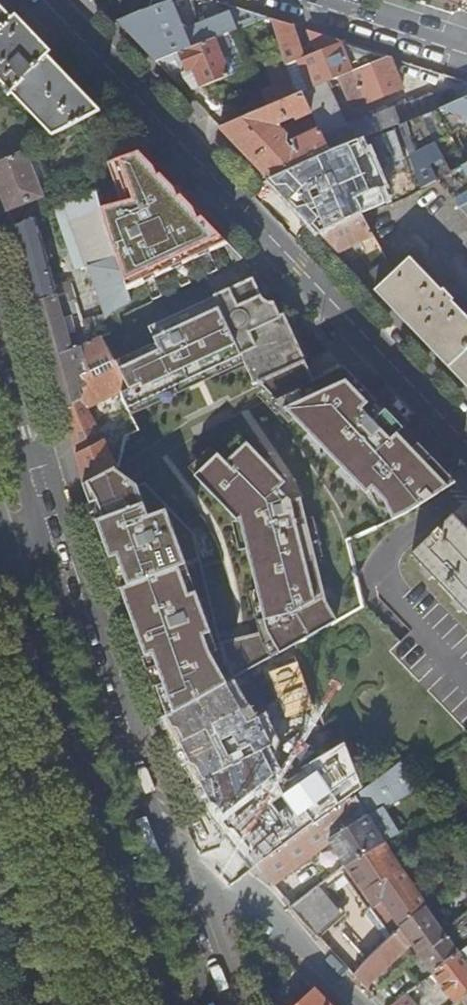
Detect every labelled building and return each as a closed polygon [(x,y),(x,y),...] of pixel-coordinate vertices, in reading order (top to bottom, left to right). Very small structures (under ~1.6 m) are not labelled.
[(120,22),(158,62),(181,53),(193,48),(186,32),(182,23),(173,0),(151,8),(120,22)] [(193,0),(173,0),(182,23),(197,17),(193,0)] [(52,135),(101,111),(0,5),(0,80),(9,90),(7,92),(9,95),(12,93),(52,135)] [(234,11),(186,32),(193,48),(216,38),(241,28),(234,11)] [(303,58),(294,26),(271,19),(286,65),(303,58)] [(310,31),(306,57),(342,42),(310,31)] [(230,77),(216,38),(193,48),(181,53),(188,71),(184,73),(186,78),(198,88),(230,77)] [(304,93),(337,79),(342,77),(388,57),(342,42),(306,57),(303,58),(286,65),(291,79),(293,86),(297,96),(304,93)] [(403,88),(391,57),(388,57),(342,77),(352,104),(365,99),(366,103),(403,88)] [(340,86),(337,79),(304,93),(313,113),(321,130),(330,151),(394,126),(399,124),(440,107),(434,92),(347,128),(330,90),(340,86)] [(296,120),(313,113),(304,93),(297,96),(251,116),(222,129),(229,136),(245,153),(269,178),(330,151),(321,130),(293,143),(295,146),(290,149),(285,142),(287,141),(286,135),(282,132),(280,131),(278,125),(295,118),(296,120)] [(440,107),(399,124),(422,187),(437,180),(466,164),(466,152),(462,154),(454,138),(463,128),(466,129),(466,97),(440,107)] [(293,143),(321,130),(313,113),(296,120),(295,118),(278,125),(280,131),(282,132),(286,135),(287,141),(285,142),(290,149),(295,146),(293,143)] [(332,201),(327,192),(319,175),(354,159),(369,198),(390,189),(394,200),(417,190),(394,126),(330,151),(269,178),(322,233),(343,224),(332,201)] [(463,128),(454,138),(462,154),(466,152),(466,129),(463,128)] [(44,197),(25,149),(0,161),(0,191),(7,209),(31,201),(44,197)] [(122,201),(101,206),(105,223),(181,194),(138,150),(108,161),(122,201)] [(461,207),(466,204),(466,164),(437,180),(461,207)] [(86,194),(97,190),(88,168),(77,172),(86,194)] [(332,189),(327,192),(332,201),(336,199),(332,189)] [(67,202),(88,263),(93,278),(107,315),(107,318),(95,329),(96,340),(103,337),(122,326),(117,309),(131,301),(128,290),(118,257),(105,223),(101,206),(97,190),(86,194),(66,201),(67,202)] [(181,194),(105,223),(118,257),(128,290),(227,242),(181,194)] [(88,263),(67,202),(56,206),(78,267),(88,263)] [(340,252),(374,236),(363,215),(343,224),(322,233),(340,252)] [(48,263),(36,218),(13,225),(31,289),(54,282),(48,263)] [(395,272),(376,290),(423,340),(458,375),(466,385),(466,316),(453,301),(458,297),(446,285),(442,289),(411,257),(395,272)] [(387,259),(365,278),(376,290),(395,272),(387,259)] [(157,342),(116,363),(130,389),(127,390),(118,395),(121,399),(127,410),(242,353),(256,382),(260,380),(368,495),(382,488),(396,518),(403,515),(457,482),(345,367),(315,383),(301,355),(305,353),(289,320),(285,322),(281,313),(277,316),(270,302),(268,302),(265,301),(262,299),(251,276),(149,327),(157,342)] [(64,317),(80,312),(76,299),(66,302),(60,304),(54,284),(54,282),(31,289),(63,408),(82,399),(78,391),(88,386),(82,373),(87,371),(79,346),(79,345),(73,347),(68,332),(75,330),(72,320),(65,322),(64,317)] [(65,294),(63,287),(62,282),(54,284),(60,304),(66,302),(64,294),(65,294)] [(107,315),(93,319),(82,321),(86,334),(88,343),(96,340),(95,329),(107,318),(107,315)] [(80,336),(83,345),(88,343),(86,334),(80,336)] [(89,409),(118,395),(127,390),(130,389),(116,363),(103,337),(96,340),(88,343),(83,345),(79,346),(87,371),(82,373),(88,386),(78,391),(82,399),(63,408),(83,480),(117,464),(118,463),(89,409)] [(118,463),(117,464),(119,467),(126,436),(138,430),(127,410),(121,399),(118,395),(89,409),(118,463)] [(214,445),(191,467),(233,512),(261,617),(215,629),(187,520),(148,479),(140,483),(119,467),(117,464),(83,480),(96,529),(102,545),(169,718),(235,680),(259,666),(271,660),(296,645),(339,620),(327,600),(300,497),(291,500),(278,486),(284,480),(242,435),(222,453),(214,445)] [(466,611),(466,528),(453,513),(411,553),(466,611)] [(235,680),(169,718),(174,729),(210,790),(302,738),(289,717),(317,701),(296,645),(271,660),(259,666),(235,680)] [(335,773),(355,765),(337,718),(325,725),(321,741),(335,773)] [(305,744),(302,738),(210,790),(214,797),(305,744)] [(382,805),(415,785),(408,774),(401,761),(363,788),(354,793),(368,814),(382,805)] [(368,814),(354,793),(257,863),(273,884),(332,842),(347,864),(385,840),(368,814)] [(399,832),(382,805),(368,814),(385,840),(399,832)] [(428,905),(385,840),(347,864),(374,905),(383,899),(402,926),(428,905)] [(318,884),(291,905),(315,934),(340,912),(318,884)] [(428,905),(402,926),(367,959),(354,975),(366,987),(413,942),(434,974),(462,952),(466,949),(466,914),(445,930),(428,905)] [(440,981),(458,1004),(463,1000),(466,997),(466,959),(462,952),(434,974),(440,981)] [(422,994),(440,981),(434,974),(417,987),(422,994)] [(404,989),(408,994),(413,991),(409,986),(404,989)] [(315,989),(298,1004),(331,1004),(315,989)] [(408,994),(394,1004),(417,1004),(408,994)]
